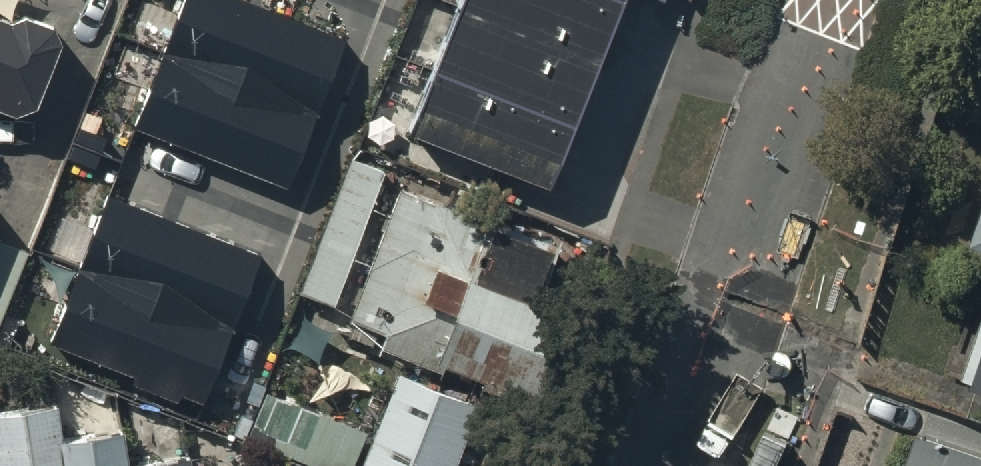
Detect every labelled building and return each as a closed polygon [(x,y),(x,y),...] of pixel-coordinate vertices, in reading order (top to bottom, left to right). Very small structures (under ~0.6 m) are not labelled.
[(244,0),(188,0),(137,130),(290,190),(349,41),(244,0)] [(408,143),(548,197),(624,0),(463,0),(408,143)] [(8,33),(6,35),(0,32),(0,122),(12,126),(35,119),(59,56),(58,54),(58,53),(57,51),(56,50),(55,48),(54,47),(53,45),(52,44),(51,42),(49,41),(48,40),(47,39),(45,38),(44,37),(42,36),(41,35),(39,34),(38,33),(36,33),(34,32),(33,31),(31,31),(29,31),(27,30),(26,30),(24,30),(22,30),(20,30),(19,31),(17,31),(15,31),(13,31),(12,32),(10,32),(8,33)] [(384,176),(350,163),(296,297),(334,312),(384,176)] [(578,303),(543,292),(554,260),(484,236),(488,226),(398,196),(348,343),(384,355),(382,362),(540,415),(578,303)] [(261,257),(108,197),(50,346),(203,406),(261,257)] [(967,254),(980,258),(980,216),(967,254)] [(29,255),(0,245),(0,334),(29,255)] [(959,384),(973,389),(970,397),(980,401),(980,325),(959,384)] [(397,379),(364,465),(459,465),(479,413),(397,379)] [(0,422),(0,465),(123,465),(121,442),(58,450),(54,417),(0,422)] [(920,441),(911,465),(980,465),(980,462),(920,441)]
